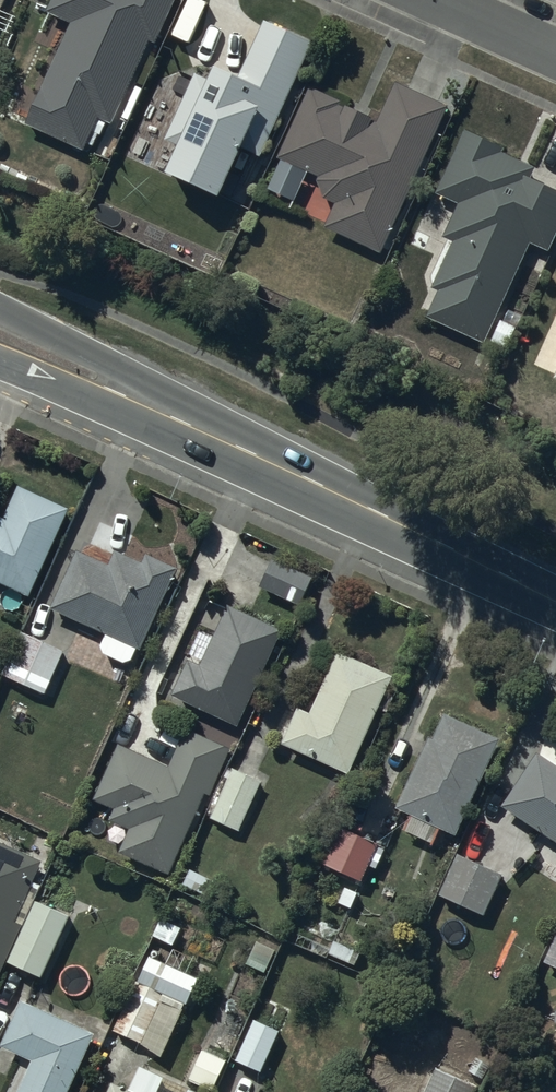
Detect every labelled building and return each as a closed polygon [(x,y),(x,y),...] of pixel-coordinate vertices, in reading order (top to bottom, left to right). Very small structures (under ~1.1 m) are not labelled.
[(25,131),(85,158),(100,125),(112,131),(151,47),(155,49),(178,0),(53,0),(52,1),(56,3),(48,20),(71,30),(25,131)] [(182,154),(167,186),(221,212),(247,157),(263,164),(316,50),(265,26),(235,90),(216,81),(212,88),(196,81),(165,146),(182,154)] [(310,93),(278,164),(319,183),(317,187),(325,205),(335,210),(324,234),(380,259),(447,112),(397,89),(378,129),(341,112),(343,108),(310,93)] [(426,323),(482,348),(528,246),(547,255),(555,234),(555,199),(528,187),(534,173),(502,159),(504,154),(463,135),(434,200),(457,210),(442,243),(452,248),(431,294),(437,297),(426,323)] [(20,490),(6,522),(0,519),(0,585),(36,600),(73,513),(20,490)] [(178,571),(147,559),(144,567),(116,556),(111,569),(77,555),(53,616),(108,637),(101,656),(134,669),(141,653),(145,654),(178,571)] [(317,581),(274,561),(261,590),(303,609),(317,581)] [(287,635),(232,608),(224,624),(213,619),(175,698),(241,730),(287,635)] [(68,652),(24,634),(7,677),(51,695),(68,652)] [(399,681),(343,656),(315,717),(305,713),(289,748),(355,778),(399,681)] [(434,745),(430,744),(397,814),(413,821),(405,838),(434,852),(442,836),(457,843),(485,782),(483,782),(507,732),(490,724),(483,737),(446,720),(434,745)] [(229,755),(185,736),(168,773),(116,749),(91,805),(114,815),(108,828),(127,836),(118,858),(169,881),(205,801),(208,803),(229,755)] [(541,757),(506,811),(555,844),(555,766),(541,757)] [(268,783),(236,770),(215,822),(247,835),(268,783)] [(380,846),(344,829),(327,864),(363,882),(380,846)] [(0,842),(0,981),(1,981),(9,964),(43,979),(72,917),(39,902),(46,887),(35,882),(44,862),(0,842)] [(507,877),(461,856),(441,898),(487,919),(507,877)] [(222,883),(189,867),(181,883),(214,899),(222,883)] [(547,966),(555,970),(555,946),(547,966)] [(207,978),(156,956),(121,1034),(171,1057),(207,978)] [(26,1006),(6,1051),(35,1063),(22,1091),(75,1091),(99,1037),(26,1006)] [(283,1035),(258,1023),(239,1062),(264,1074),(283,1035)] [(230,1066),(204,1053),(189,1085),(203,1091),(218,1091),(230,1066)] [(441,1071),(431,1091),(477,1091),(478,1089),(441,1071)]
